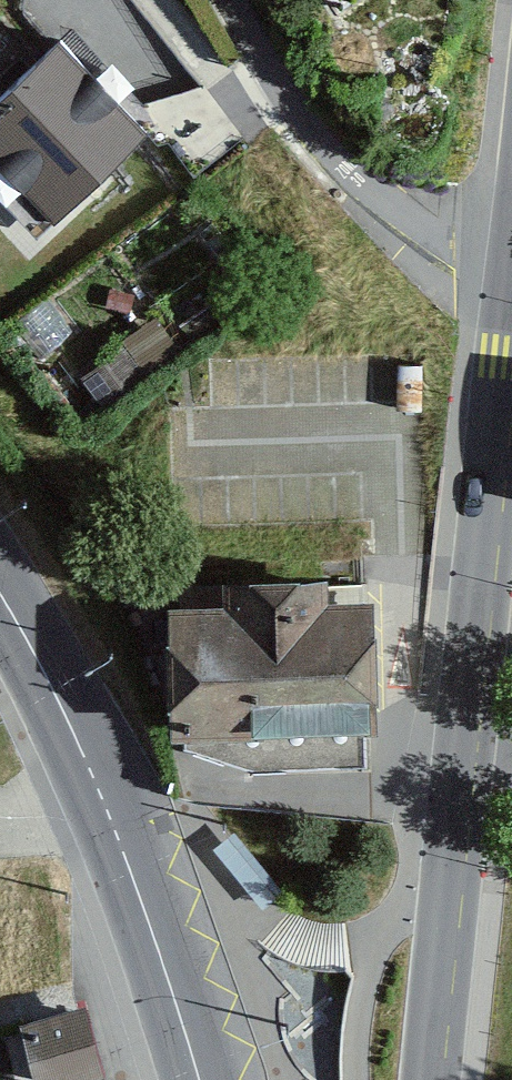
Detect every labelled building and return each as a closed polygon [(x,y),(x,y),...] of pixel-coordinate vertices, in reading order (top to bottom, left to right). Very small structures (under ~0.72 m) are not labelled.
[(0,105),(0,173),(56,233),(155,139),(63,45),(0,105)] [(223,595),(169,596),(171,723),(377,719),(374,591),(328,592),(328,568),(222,570),(223,595)] [(36,1079),(63,1079),(104,1070),(87,998),(20,1014),(36,1079)]
